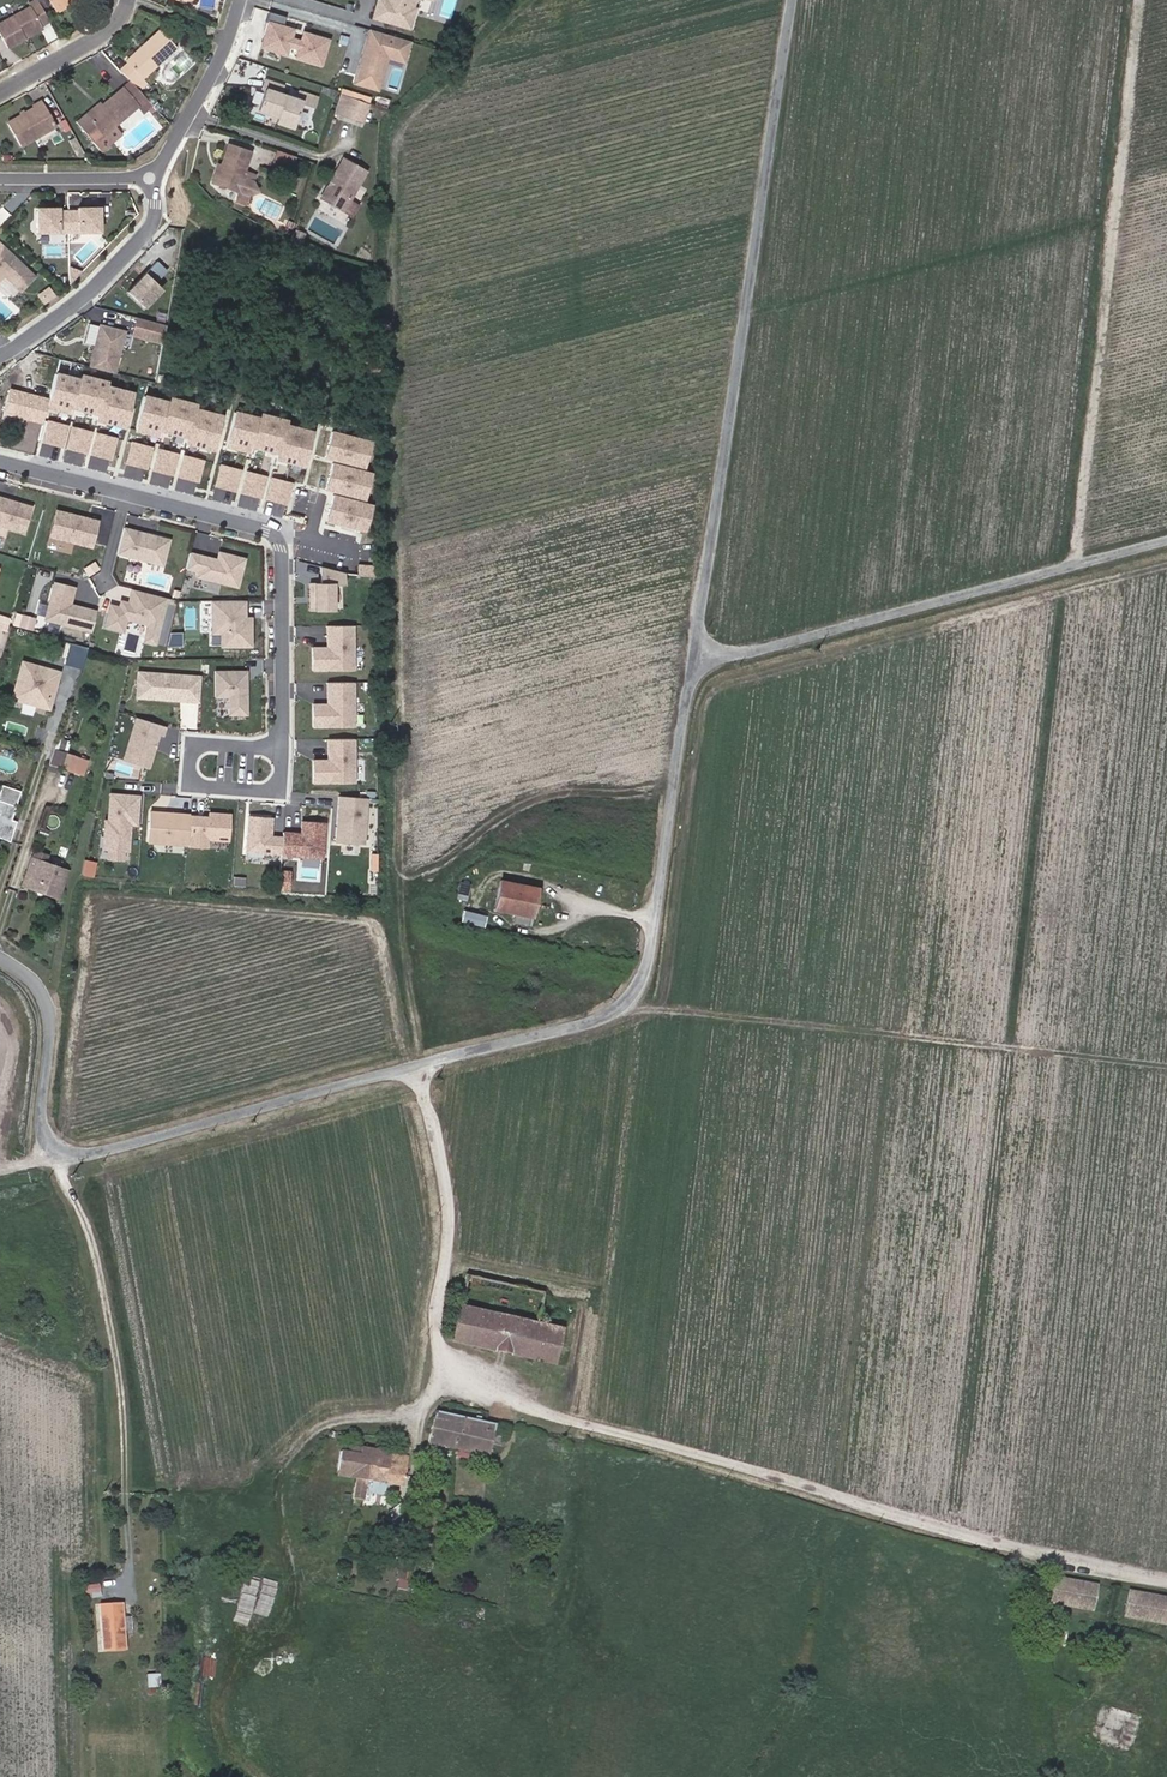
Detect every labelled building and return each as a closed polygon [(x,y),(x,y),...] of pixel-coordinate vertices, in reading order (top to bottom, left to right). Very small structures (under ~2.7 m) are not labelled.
[(9,47),(25,38),(22,33),(40,23),(41,25),(49,20),(38,0),(34,0),(28,3),(30,6),(0,23),(0,31),(9,47)] [(73,0),(50,0),(56,10),(73,0)] [(414,30),(419,9),(431,12),(434,0),(377,0),(372,19),(414,30)] [(270,18),(256,14),(246,45),(260,50),(270,18)] [(25,38),(43,27),(41,25),(40,23),(22,33),(25,38)] [(408,58),(413,41),(372,29),(358,79),(381,86),(391,53),(408,58)] [(160,30),(127,59),(129,62),(120,70),(131,81),(139,90),(147,83),(142,78),(176,48),(160,30)] [(260,109),(275,115),(279,116),(277,122),(295,128),(304,103),(286,96),(289,87),(269,79),(265,88),(268,89),(260,109)] [(113,126),(138,106),(140,108),(149,100),(139,90),(131,81),(103,104),(99,108),(97,106),(86,114),(102,135),(113,126)] [(321,107),(333,108),(334,95),(322,94),(321,107)] [(352,95),(345,114),(363,120),(370,102),(352,95)] [(140,108),(143,112),(148,107),(153,104),(149,100),(140,108)] [(21,146),(56,125),(43,102),(7,122),(21,146)] [(102,135),(86,114),(77,121),(93,142),(97,139),(102,135)] [(113,126),(102,135),(97,139),(104,148),(120,135),(113,126)] [(251,151),(230,143),(222,163),(214,182),(240,192),(236,201),(246,204),(256,175),(245,171),(251,151)] [(279,150),(276,160),(292,166),(296,156),(279,150)] [(329,186),(321,198),(339,209),(345,198),(350,201),(366,172),(344,159),(333,179),(335,182),(332,186),(329,186)] [(222,163),(218,161),(211,181),(214,182),(222,163)] [(339,209),(344,212),(350,201),(345,198),(339,209)] [(11,214),(2,206),(0,208),(0,226),(11,214)] [(68,232),(100,232),(99,210),(90,210),(90,207),(78,207),(78,210),(68,210),(68,232)] [(37,232),(68,232),(68,210),(58,210),(58,208),(46,208),(46,211),(37,211),(37,232)] [(4,274),(11,281),(24,267),(0,244),(0,278),(4,274)] [(11,281),(20,289),(33,276),(24,267),(11,281)] [(128,291),(144,307),(162,288),(146,272),(128,291)] [(48,301),(56,295),(50,287),(42,293),(48,301)] [(44,304),(48,301),(42,293),(38,296),(44,304)] [(136,319),(133,338),(166,343),(169,324),(136,319)] [(90,367),(113,373),(123,331),(100,326),(90,367)] [(34,506),(0,496),(0,524),(27,532),(34,506)] [(94,547),(100,521),(58,510),(52,536),(94,547)] [(165,565),(172,539),(126,527),(120,554),(165,565)] [(240,587),(247,558),(221,552),(219,559),(192,552),(188,568),(200,571),(199,576),(240,587)] [(336,609),(336,584),(346,584),(346,572),(324,566),(324,583),(312,583),(312,609),(336,609)] [(94,631),(99,611),(73,604),(77,587),(57,581),(47,619),(94,631)] [(157,643),(169,597),(135,589),(131,603),(124,601),(122,608),(113,605),(108,626),(125,631),(128,618),(151,624),(147,641),(157,643)] [(247,600),(215,601),(215,633),(224,633),(224,646),(253,646),(253,618),(247,618),(247,600)] [(35,632),(38,623),(26,619),(23,629),(35,632)] [(355,625),(329,625),(329,647),(315,647),(315,670),(356,669),(355,625)] [(83,668),(89,649),(71,643),(65,663),(83,668)] [(23,661),(13,697),(40,705),(42,699),(45,697),(52,698),(58,677),(56,677),(53,672),(54,670),(23,661)] [(202,701),(203,675),(141,671),(139,696),(202,701)] [(249,714),(249,671),(217,671),(218,697),(231,697),(231,714),(249,714)] [(356,682),(330,682),(330,704),(315,704),(315,726),(356,726),(356,682)] [(40,705),(49,708),(52,698),(45,697),(42,699),(40,705)] [(151,767),(161,735),(164,725),(138,717),(126,760),(151,767)] [(68,750),(71,741),(60,738),(58,748),(68,750)] [(356,738),(330,739),(330,760),(316,761),(316,783),(357,783),(356,738)] [(54,749),(49,764),(59,768),(64,752),(54,749)] [(59,768),(73,773),(78,757),(64,752),(59,768)] [(9,841),(16,820),(11,818),(21,791),(2,784),(0,790),(0,838),(9,841)] [(141,796),(113,794),(111,821),(109,821),(107,848),(131,850),(133,823),(138,824),(141,796)] [(367,836),(369,798),(341,796),(338,842),(360,843),(367,836)] [(190,845),(192,814),(153,811),(151,842),(190,845)] [(215,817),(192,815),(190,845),(189,855),(209,856),(209,848),(231,849),(234,814),(216,813),(215,817)] [(284,853),(285,837),(274,836),(276,818),(253,816),(250,851),(284,853)] [(325,857),(327,822),(305,820),(304,833),(285,832),(285,837),(284,853),(284,854),(325,857)] [(22,883),(29,886),(25,895),(55,906),(67,870),(31,857),(22,883)] [(93,874),(95,860),(86,859),(85,873),(93,874)] [(291,889),(292,872),(282,872),(281,888),(291,889)] [(468,901),(472,883),(460,881),(456,899),(468,901)] [(502,881),(496,909),(532,916),(538,888),(502,881)] [(23,902),(53,913),(55,906),(25,895),(23,902)] [(486,926),(488,915),(462,911),(460,922),(486,926)] [(461,1303),(454,1338),(558,1360),(564,1326),(461,1303)] [(569,1362),(576,1329),(564,1326),(558,1360),(569,1362)] [(503,1444),(507,1426),(437,1412),(430,1446),(492,1456),(494,1442),(503,1444)] [(360,1464),(340,1461),(336,1479),(407,1491),(413,1455),(365,1446),(363,1461),(360,1464)] [(388,1510),(394,1521),(408,1513),(402,1502),(388,1510)] [(326,1554),(336,1556),(338,1546),(327,1544),(326,1554)] [(299,1578),(316,1584),(321,1570),(304,1564),(299,1578)] [(1092,1609),(1096,1585),(1055,1578),(1051,1602),(1092,1609)] [(100,1582),(83,1585),(86,1598),(103,1594),(100,1582)] [(1166,1611),(1166,1600),(1129,1592),(1124,1615),(1165,1623),(1166,1611)] [(127,1612),(104,1613),(105,1652),(128,1651),(127,1612)] [(1065,1647),(1066,1631),(1056,1630),(1055,1646),(1065,1647)] [(161,1668),(147,1668),(147,1687),(161,1687),(161,1668)] [(1107,1705),(1096,1737),(1130,1749),(1141,1717),(1107,1705)] [(1091,1750),(1103,1756),(1108,1744),(1096,1739),(1091,1750)]
